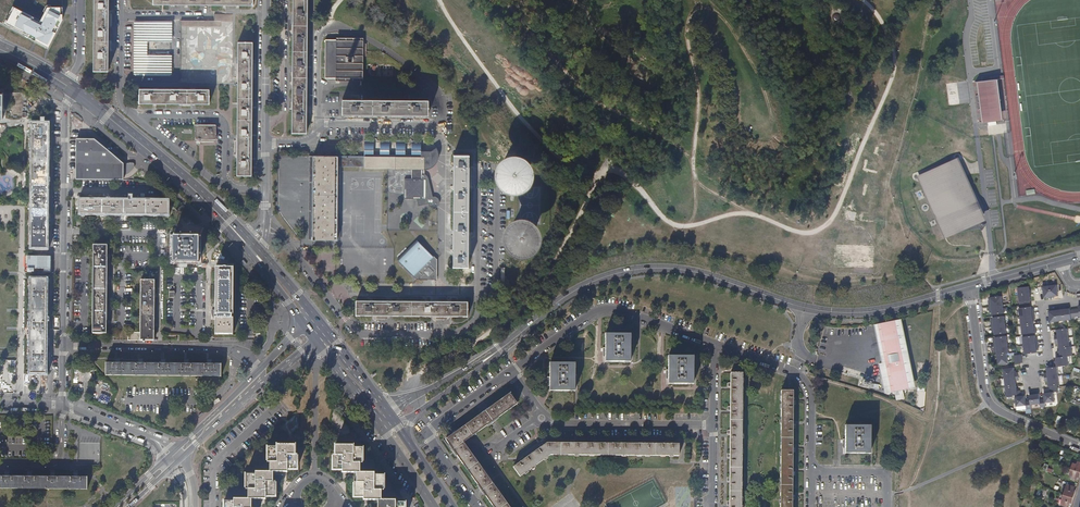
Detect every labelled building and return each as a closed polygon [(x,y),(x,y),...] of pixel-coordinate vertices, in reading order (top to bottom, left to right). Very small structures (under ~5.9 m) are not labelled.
[(48,7),(34,0),(0,0),(0,25),(49,48),(64,18),(61,8),(48,7)] [(94,70),(108,71),(109,0),(94,0),(94,70)] [(292,133),(306,133),(307,0),(293,0),(292,133)] [(214,21),(181,20),(180,68),(192,69),(192,76),(190,75),(189,82),(232,83),(233,14),(214,14),(214,21)] [(170,24),(136,23),(136,71),(170,72),(170,56),(147,56),(148,40),(170,41),(170,24)] [(361,40),(326,40),(325,79),(361,79),(361,50),(365,50),(365,45),(361,45),(361,40)] [(252,42),(239,42),(237,176),(251,176),(252,42)] [(369,69),(369,70),(369,72),(369,73),(370,74),(371,75),(373,76),(374,76),(375,77),(377,76),(378,75),(379,74),(380,73),(380,72),(380,70),(380,69),(379,67),(378,67),(377,66),(375,65),(374,65),(372,66),(371,67),(370,68),(369,69)] [(383,69),(383,71),(383,72),(383,73),(384,75),(385,76),(386,76),(388,77),(389,77),(390,76),(392,75),(393,74),(393,73),(394,72),(394,70),(393,69),(392,68),(391,67),(390,66),(389,66),(387,66),(386,66),(385,67),(384,68),(383,69)] [(983,80),(976,81),(977,95),(974,95),(976,109),(979,108),(981,122),(1001,120),(996,78),(989,79),(983,80)] [(210,89),(140,88),(139,103),(210,104),(210,89)] [(6,95),(6,107),(9,107),(9,118),(26,118),(26,113),(44,114),(44,107),(22,106),(22,93),(9,93),(9,89),(0,89),(0,119),(3,119),(3,95),(6,95)] [(428,100),(342,100),(342,114),(429,115),(428,100)] [(48,124),(32,124),(31,249),(47,249),(48,124)] [(216,125),(195,125),(195,139),(210,139),(210,138),(216,138),(216,125)] [(76,145),(92,146),(114,164),(124,164),(94,140),(76,140),(76,145)] [(374,141),(365,141),(365,151),(374,151),(374,141)] [(390,141),(380,141),(380,151),(390,151),(390,141)] [(406,141),(396,141),(396,152),(406,152),(406,141)] [(421,141),(412,142),(412,152),(422,152),(421,141)] [(92,146),(76,145),(76,181),(123,181),(123,176),(131,177),(134,176),(137,174),(138,173),(133,168),(124,168),(124,164),(114,164),(92,146)] [(365,157),(313,156),(312,240),(337,240),(337,239),(338,167),(342,167),(364,167),(364,170),(386,170),(412,170),(412,179),(405,179),(405,199),(417,199),(418,206),(428,204),(429,205),(430,206),(433,208),(434,208),(435,208),(437,207),(438,206),(439,205),(439,204),(440,202),(440,201),(439,200),(438,198),(437,197),(436,197),(435,196),(433,196),(429,178),(427,175),(425,174),(425,170),(428,170),(430,169),(432,168),(434,167),(435,165),(436,164),(438,162),(439,160),(439,158),(439,156),(439,154),(439,152),(437,148),(431,152),(429,153),(427,153),(427,152),(422,152),(412,152),(412,157),(406,157),(406,152),(396,152),(396,157),(390,157),(390,151),(380,151),(380,157),(374,157),(374,151),(365,151),(365,157)] [(454,155),(453,266),(468,267),(469,155),(454,155)] [(516,157),(510,155),(503,156),(498,158),(493,162),(490,168),(489,174),(489,180),(492,185),(496,190),(502,193),(508,194),(515,193),(521,190),(525,185),(527,179),(528,172),(526,166),(522,160),(516,157)] [(920,176),(946,235),(973,230),(981,222),(982,218),(957,160),(920,176)] [(168,201),(80,201),(80,214),(168,215),(168,201)] [(530,253),(534,248),(536,242),(536,236),(534,230),(530,225),(525,221),(519,220),(512,220),(507,222),(502,226),(498,232),(497,238),(498,245),(501,250),(505,254),(505,255),(511,258),(518,258),(524,257),(530,253)] [(199,237),(173,237),(173,263),(199,263),(199,237)] [(418,239),(397,259),(414,276),(435,256),(418,239)] [(107,246),(93,245),(92,333),(106,334),(107,246)] [(222,268),(216,268),(215,335),(234,335),(234,264),(229,264),(229,266),(222,266),(222,268)] [(47,279),(31,279),(30,373),(46,374),(47,279)] [(154,281),(141,280),(140,332),(128,332),(128,340),(143,341),(143,342),(145,342),(145,341),(154,341),(154,331),(154,281)] [(1057,283),(1050,284),(1051,295),(1058,295),(1057,283)] [(1050,284),(1043,285),(1044,296),(1051,295),(1050,284)] [(1029,286),(1018,288),(1019,295),(1030,293),(1029,286)] [(1030,293),(1019,295),(1020,302),(1029,301),(1031,301),(1030,293)] [(1002,296),(990,297),(990,302),(988,302),(989,306),(1003,304),(1002,296)] [(469,303),(356,302),(356,316),(468,318),(469,303)] [(1003,304),(989,306),(989,310),(992,310),(992,315),(993,315),(1003,313),(1004,313),(1003,304)] [(1020,308),(1019,308),(1020,317),(1035,315),(1034,311),(1032,311),(1031,307),(1030,307),(1020,308)] [(1070,308),(1062,309),(1064,320),(1065,320),(1071,319),(1071,316),(1070,310),(1070,308)] [(1062,309),(1056,310),(1056,315),(1057,321),(1064,320),(1062,309)] [(1057,321),(1056,315),(1056,310),(1049,311),(1050,322),(1057,321)] [(1035,315),(1020,317),(1021,325),(1034,324),(1034,323),(1033,319),(1035,319),(1035,315)] [(994,317),(992,317),(993,322),(991,322),(991,326),(1006,324),(1004,316),(1003,316),(994,317)] [(875,324),(882,356),(879,356),(881,371),(885,389),(890,388),(891,392),(911,388),(910,384),(914,383),(900,319),(875,324)] [(1006,324),(991,326),(992,330),(994,330),(995,335),(996,334),(1005,333),(1007,333),(1006,324)] [(1034,324),(1021,325),(1022,334),(1023,334),(1034,333),(1037,333),(1036,328),(1034,328),(1034,325),(1034,324)] [(1059,329),(1057,330),(1058,335),(1055,335),(1055,339),(1069,337),(1067,328),(1066,328),(1059,329)] [(631,334),(605,334),(605,348),(605,357),(605,362),(630,362),(631,334)] [(1024,336),(1023,337),(1024,345),(1038,344),(1038,339),(1036,340),(1035,335),(1034,335),(1024,336)] [(996,337),(995,337),(995,342),(993,342),(994,346),(1008,344),(1007,336),(1006,336),(996,337)] [(1056,343),(1059,343),(1060,348),(1070,346),(1069,337),(1055,339),(1056,343)] [(1008,344),(994,346),(994,350),(996,350),(997,355),(1007,353),(1009,353),(1008,344)] [(1038,344),(1024,345),(1025,354),(1037,353),(1037,352),(1037,348),(1039,348),(1038,344)] [(1070,346),(1060,348),(1060,353),(1058,353),(1059,357),(1068,356),(1073,355),(1072,346),(1070,346)] [(1007,353),(997,355),(998,364),(1008,363),(1007,353)] [(1017,355),(1014,355),(1015,363),(1022,363),(1021,354),(1017,355)] [(693,356),(668,356),(668,370),(668,379),(668,384),(693,384),(693,356)] [(1059,357),(1056,357),(1057,362),(1055,363),(1056,367),(1057,367),(1069,365),(1068,356),(1059,357)] [(116,363),(106,363),(106,375),(222,377),(222,365),(212,365),(207,365),(189,364),(185,364),(166,364),(162,364),(143,364),(139,364),(121,363),(116,363)] [(575,363),(550,363),(550,377),(550,386),(550,391),(575,391),(575,363)] [(1014,367),(1003,369),(1005,378),(1019,376),(1018,372),(1015,372),(1014,367)] [(1056,367),(1048,368),(1048,373),(1044,374),(1044,378),(1059,376),(1057,367),(1056,367)] [(730,434),(730,453),(730,457),(729,476),(729,480),(729,501),(729,505),(729,506),(741,506),(743,373),(730,373),(730,383),(730,387),(730,406),(730,410),(730,429),(730,434)] [(1019,376),(1005,378),(1006,387),(1017,386),(1016,381),(1019,380),(1019,376)] [(1059,376),(1044,378),(1045,382),(1048,381),(1049,386),(1060,385),(1060,384),(1059,376)] [(1022,390),(1020,390),(1017,391),(1017,386),(1006,387),(1007,396),(1015,395),(1018,395),(1021,394),(1022,390)] [(1050,392),(1044,393),(1045,399),(1045,403),(1055,401),(1054,392),(1058,391),(1058,386),(1050,387),(1050,392)] [(781,391),(780,506),(792,506),(792,499),(792,495),(792,475),(792,471),(792,452),(792,448),(793,428),(793,424),(793,405),(793,401),(793,391),(781,391)] [(510,393),(445,439),(493,506),(510,506),(464,442),(518,404),(510,393)] [(953,404),(963,402),(962,393),(951,396),(953,404)] [(1039,393),(1030,395),(1030,400),(1031,404),(1040,403),(1041,407),(1046,406),(1045,403),(1045,399),(1040,399),(1039,393)] [(1017,396),(1016,399),(1016,406),(1026,405),(1026,409),(1031,408),(1031,404),(1030,400),(1026,401),(1025,395),(1021,396),(1017,396)] [(870,426),(845,426),(845,439),(845,448),(845,453),(870,454),(870,426)] [(543,445),(540,448),(524,459),(521,461),(513,467),(520,477),(551,455),(679,456),(679,444),(669,444),(665,444),(645,444),(641,443),(622,443),(618,443),(598,443),(594,443),(574,443),(570,443),(547,443),(543,445)] [(270,472),(273,472),(287,472),(287,470),(297,470),(297,455),(295,455),(295,445),(277,445),(277,448),(267,447),(267,463),(270,463),(270,472)] [(356,473),(360,473),(360,464),(362,464),(363,448),(353,448),(353,446),(335,446),(335,456),(333,456),(332,471),(342,471),(342,473),(356,473)] [(1073,464),(1071,469),(1079,472),(1079,463),(1077,462),(1076,465),(1073,464)] [(1071,469),(1069,475),(1073,476),(1072,479),(1076,480),(1077,477),(1079,478),(1079,474),(1079,472),(1071,469)] [(248,499),(251,499),(266,499),(266,497),(276,497),(276,482),(273,482),(273,472),(270,472),(256,472),(256,475),(246,475),(246,490),(248,490),(248,499)] [(378,500),(381,500),(381,491),(383,491),(384,476),(374,475),(374,473),(360,473),(356,473),(356,483),(354,483),(354,498),(363,498),(363,500),(378,500)] [(0,477),(0,488),(87,489),(87,477),(78,477),(74,477),(55,477),(51,477),(32,477),(28,477),(10,477),(6,477),(0,477)] [(1074,487),(1066,485),(1063,495),(1073,498),(1075,490),(1074,490),(1074,487)] [(1063,495),(1060,505),(1067,506),(1068,506),(1069,505),(1071,505),(1073,498),(1063,495)]
